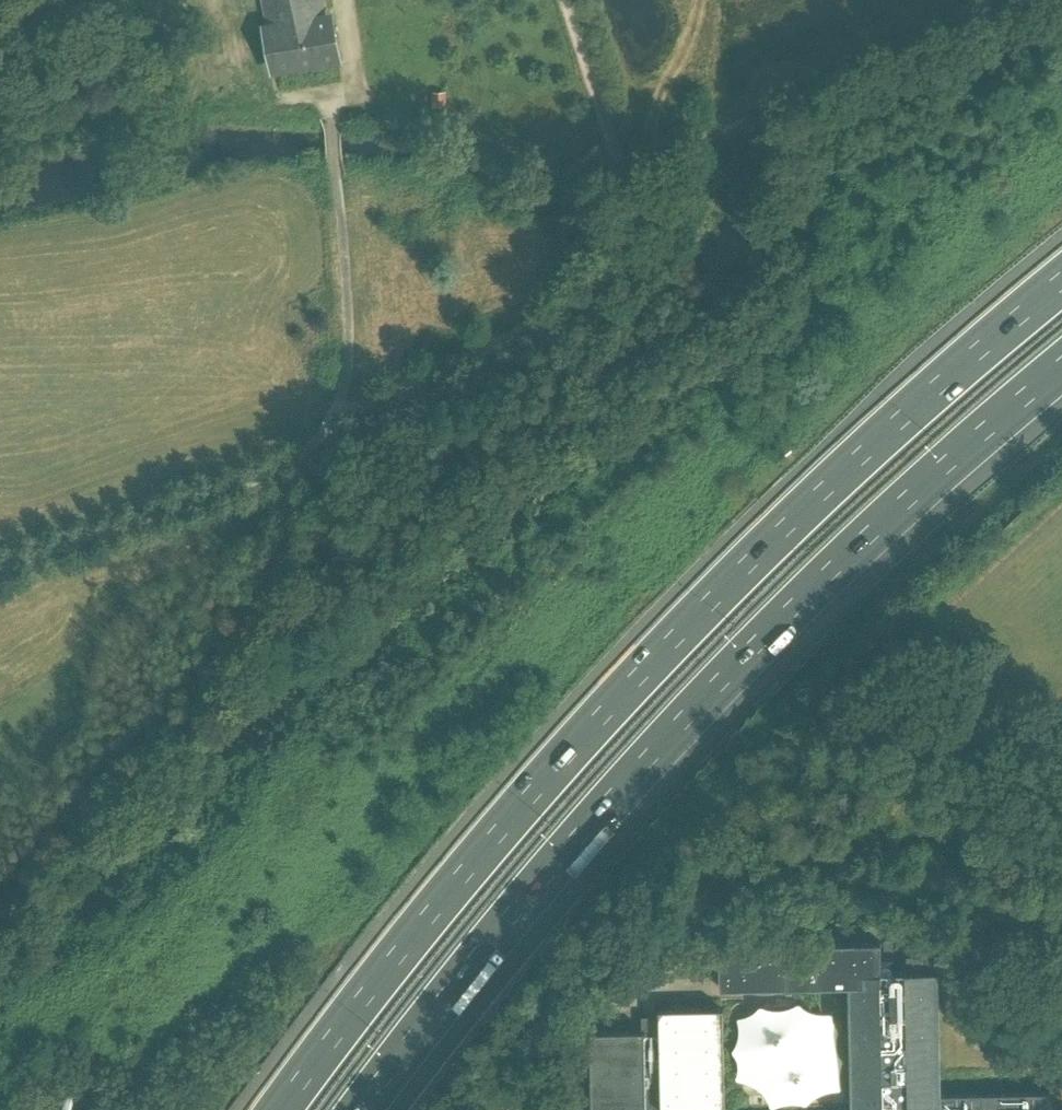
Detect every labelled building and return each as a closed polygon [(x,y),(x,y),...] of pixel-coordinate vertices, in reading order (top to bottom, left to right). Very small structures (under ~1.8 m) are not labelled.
[(266,23),(267,23),(275,69),(337,58),(329,12),(327,13),(324,0),(262,0),(266,23)] [(446,91),(432,92),(432,107),(447,107),(446,91)] [(1050,1092),(941,1095),(938,971),(940,958),(907,955),(905,972),(879,972),(878,940),(811,942),(812,958),(784,959),(784,943),(717,945),(718,987),(848,983),(852,1109),(1053,1109),(1050,1092)] [(733,1107),(730,1107),(727,1007),(662,1008),(663,1015),(641,1016),(641,1030),(588,1032),(590,1109),(733,1109),(733,1107)]
